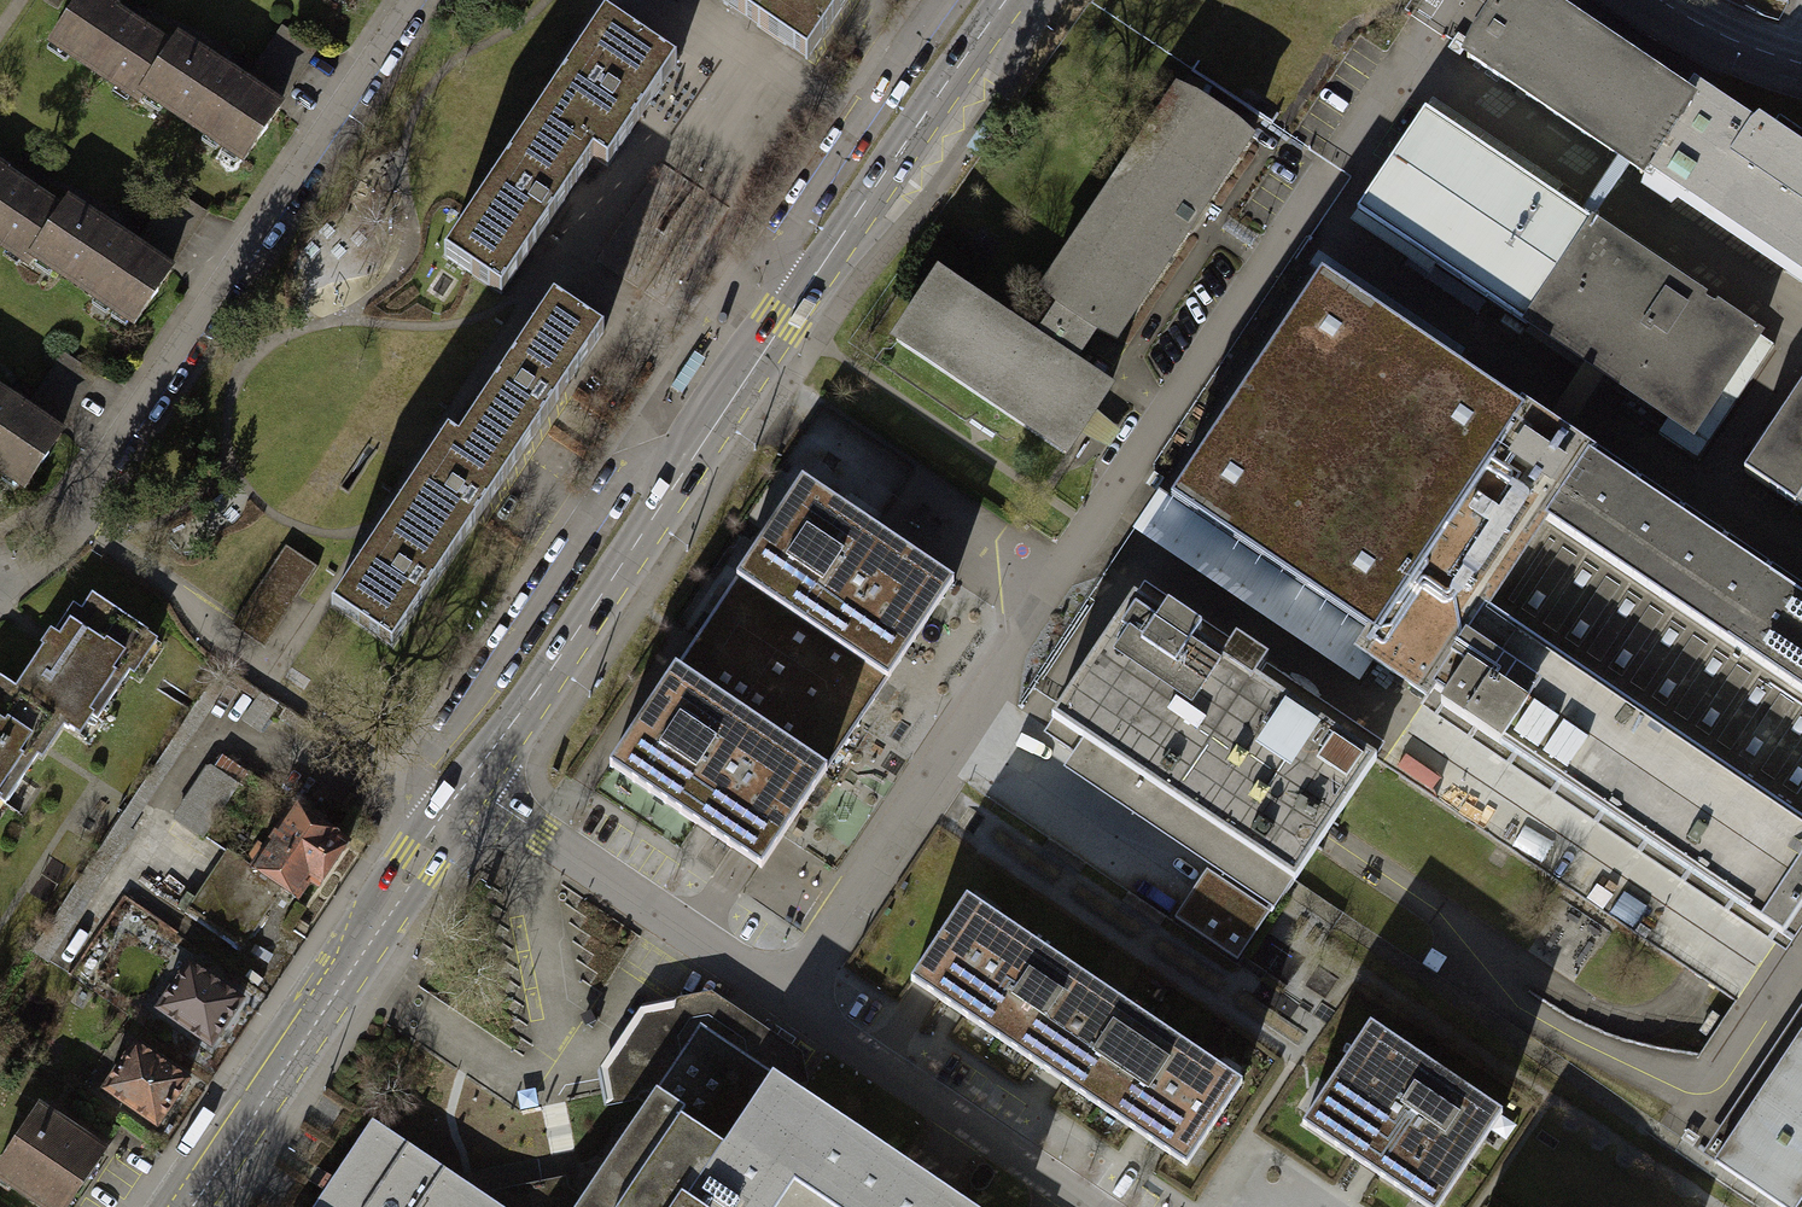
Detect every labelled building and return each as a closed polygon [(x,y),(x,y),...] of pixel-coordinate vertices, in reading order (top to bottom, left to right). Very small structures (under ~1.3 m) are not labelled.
[(40,48),(58,60),(56,64),(124,109),(129,101),(230,169),(265,116),(164,49),(158,57),(100,18),(102,16),(78,0),(72,0),(40,48)] [(517,8),(522,0),(504,0),(517,8)] [(801,60),(841,0),(712,0),(727,10),(801,60)] [(1462,56),(1637,173),(1644,164),(1801,270),(1801,164),(1692,90),(1684,101),(1533,0),(1500,0),(1462,56)] [(439,255),(496,293),(588,157),(602,167),(671,65),(600,17),(439,255)] [(246,74),(277,95),(287,81),(300,62),(309,49),(277,28),(246,74)] [(1090,325),(1108,337),(1244,139),(1219,122),(1205,113),(1174,92),(1068,248),(1059,242),(1047,261),(1054,266),(1038,289),(1059,303),(1090,325)] [(1219,122),(1233,102),(1219,93),(1205,113),(1219,122)] [(1421,108),(1352,211),(1522,326),(1524,323),(1663,416),(1652,432),(1677,449),(1700,416),(1714,425),(1729,403),(1713,393),(1752,335),(1586,223),(1587,220),(1421,108)] [(19,270),(24,263),(126,330),(161,277),(60,210),(54,219),(0,183),(0,257),(19,270)] [(136,237),(168,259),(178,245),(189,227),(200,212),(168,191),(136,237)] [(1060,452),(1103,390),(1064,364),(1031,342),(935,276),(893,339),(1060,452)] [(1355,652),(1419,695),(1581,455),(1316,277),(1167,499),(1368,633),(1355,652)] [(326,605),(386,646),(598,332),(549,299),(454,439),(443,432),(326,605)] [(1059,303),(1031,342),(1064,364),(1090,325),(1059,303)] [(28,401),(59,422),(69,408),(84,386),(91,376),(59,354),(28,401)] [(1740,470),(1801,511),(1801,379),(1740,470)] [(16,492),(52,439),(0,405),(0,481),(16,492)] [(1581,455),(1419,695),(1778,934),(1801,899),(1801,602),(1581,455)] [(704,625),(856,727),(954,582),(803,480),(704,625)] [(228,625),(258,644),(312,567),(281,547),(228,625)] [(34,753),(28,749),(48,719),(63,729),(77,708),(92,718),(125,669),(119,665),(142,630),(87,593),(68,622),(65,620),(45,649),(39,645),(10,688),(0,681),(0,803),(34,753)] [(1129,594),(1049,717),(1291,880),(1370,758),(1129,594)] [(856,727),(704,625),(609,766),(761,867),(856,727)] [(237,719),(253,730),(273,702),(257,690),(237,719)] [(207,768),(231,784),(240,771),(215,755),(207,768)] [(288,807),(246,868),(275,887),(291,898),(303,879),(313,886),(342,843),(288,807)] [(236,945),(275,887),(246,868),(225,854),(186,912),(236,945)] [(1266,914),(1206,873),(1176,917),(1236,958),(1266,914)] [(960,896),(904,977),(916,985),(970,1022),(1063,1084),(1149,1143),(1178,1162),(1235,1082),(960,896)] [(183,964),(152,1009),(205,1045),(236,1000),(208,981),(183,964)] [(1701,1001),(1683,1027),(1702,1040),(1720,1014),(1701,1001)] [(697,1023),(665,1069),(573,1206),(780,1206),(798,1179),(840,1206),(967,1206),(697,1023)] [(1297,1124),(1421,1206),(1429,1206),(1496,1110),(1363,1023),(1297,1124)] [(1801,1189),(1801,1024),(1710,1162),(1738,1180),(1779,1206),(1790,1206),(1801,1189)] [(130,1043),(99,1088),(151,1125),(183,1080),(156,1061),(130,1043)] [(0,1156),(0,1179),(41,1206),(61,1206),(77,1183),(99,1150),(65,1128),(33,1107),(0,1156)] [(368,1121),(328,1180),(310,1206),(501,1206),(368,1121)]
